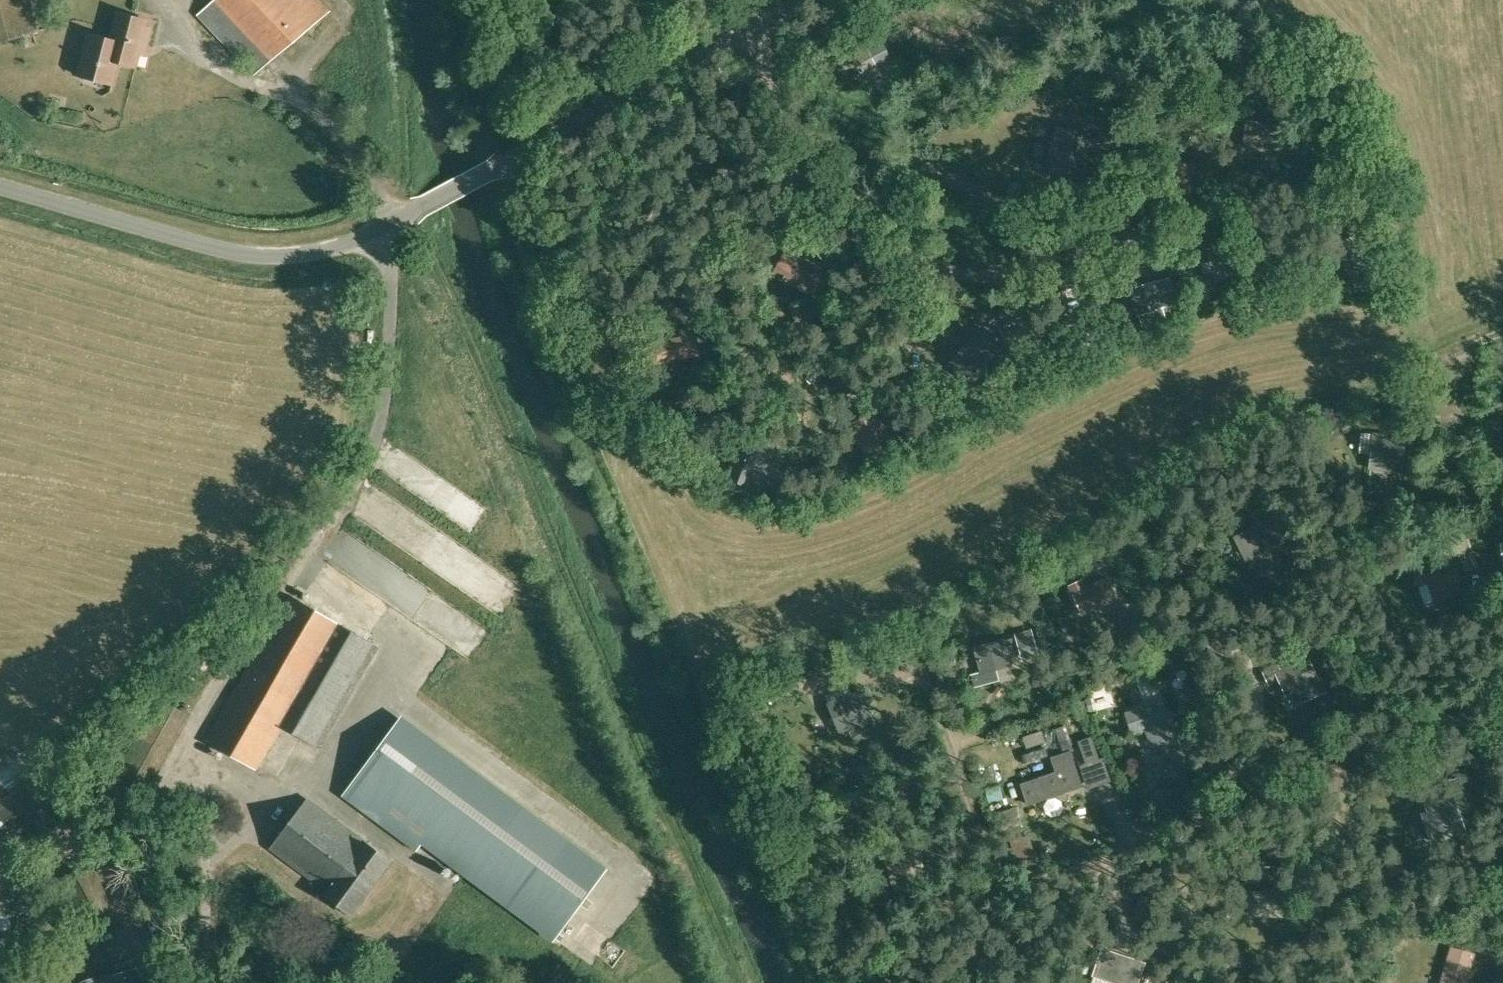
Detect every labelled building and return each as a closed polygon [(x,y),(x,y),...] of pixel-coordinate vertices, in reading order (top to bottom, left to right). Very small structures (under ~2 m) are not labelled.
[(30,0),(0,0),(0,41),(39,30),(30,0)] [(319,0),(215,0),(197,15),(254,73),(329,11),(319,0)] [(88,34),(77,75),(82,76),(84,80),(94,83),(98,80),(112,84),(118,62),(135,67),(141,46),(145,47),(150,28),(146,26),(147,21),(117,13),(110,40),(88,34)] [(853,90),(895,67),(868,16),(827,37),(853,90)] [(1283,150),(1286,126),(1246,120),(1243,144),(1283,150)] [(1054,163),(1053,172),(1082,176),(1085,158),(1087,158),(1088,154),(1085,153),(1088,133),(1059,129),(1058,137),(1051,142),(1049,157),(1054,163)] [(823,266),(789,246),(774,272),(782,277),(781,278),(783,279),(784,278),(808,293),(823,266)] [(1137,315),(1164,305),(1155,280),(1128,288),(1137,315)] [(659,342),(647,345),(651,363),(698,353),(694,335),(692,335),(690,327),(679,330),(681,338),(659,342)] [(1001,345),(984,329),(968,346),(966,345),(950,362),(983,392),(999,375),(985,362),(1001,345)] [(871,462),(897,445),(873,408),(848,426),(871,462)] [(1401,471),(1404,441),(1386,439),(1386,435),(1373,434),(1361,432),(1359,452),(1371,454),(1369,467),(1401,471)] [(743,437),(729,477),(748,484),(755,463),(766,466),(772,447),(743,437)] [(1240,534),(1233,537),(1242,554),(1266,542),(1269,548),(1279,542),(1268,520),(1242,533),(1241,531),(1239,532),(1240,534)] [(1434,604),(1465,593),(1456,567),(1439,574),(1437,567),(1414,576),(1417,587),(1427,584),(1434,604)] [(1082,579),(1070,585),(1082,613),(1116,598),(1107,578),(1085,588),(1082,579)] [(378,645),(290,594),(206,739),(255,768),(281,724),(320,747),(378,645)] [(1016,638),(1021,653),(1036,649),(1032,633),(1016,638)] [(1003,640),(975,648),(982,671),(1010,664),(1007,656),(1016,653),(1012,639),(1003,641),(1003,640)] [(1263,672),(1268,683),(1278,678),(1281,685),(1280,686),(1281,688),(1282,687),(1285,692),(1296,687),(1301,699),(1321,690),(1315,678),(1316,678),(1307,657),(1280,670),(1277,665),(1263,672)] [(191,715),(148,691),(105,766),(148,791),(191,715)] [(839,732),(873,719),(861,691),(828,705),(839,732)] [(1169,720),(1162,700),(1124,712),(1131,733),(1139,730),(1145,728),(1151,746),(1172,739),(1166,721),(1169,720)] [(415,849),(422,839),(464,871),(554,937),(604,870),(401,719),(343,795),(415,849)] [(1041,731),(1023,737),(1027,747),(1045,741),(1041,731)] [(1028,804),(1081,785),(1069,751),(1051,757),(1056,772),(1021,784),(1028,804)] [(3,770),(6,779),(22,773),(18,764),(3,770)] [(34,780),(0,802),(0,845),(54,811),(34,780)] [(1434,810),(1422,814),(1432,841),(1463,830),(1451,794),(1431,801),(1434,810)] [(350,912),(389,860),(307,798),(271,846),(316,881),(314,884),(325,893),(350,912)] [(113,907),(90,862),(60,878),(83,923),(113,907)] [(1263,893),(1249,892),(1248,913),(1284,915),(1286,891),(1263,889),(1263,893)] [(1475,953),(1449,945),(1438,982),(1466,982),(1475,953)] [(1102,948),(1093,974),(1119,982),(1137,982),(1144,963),(1102,948)] [(144,964),(96,979),(97,982),(150,982),(144,964)]
